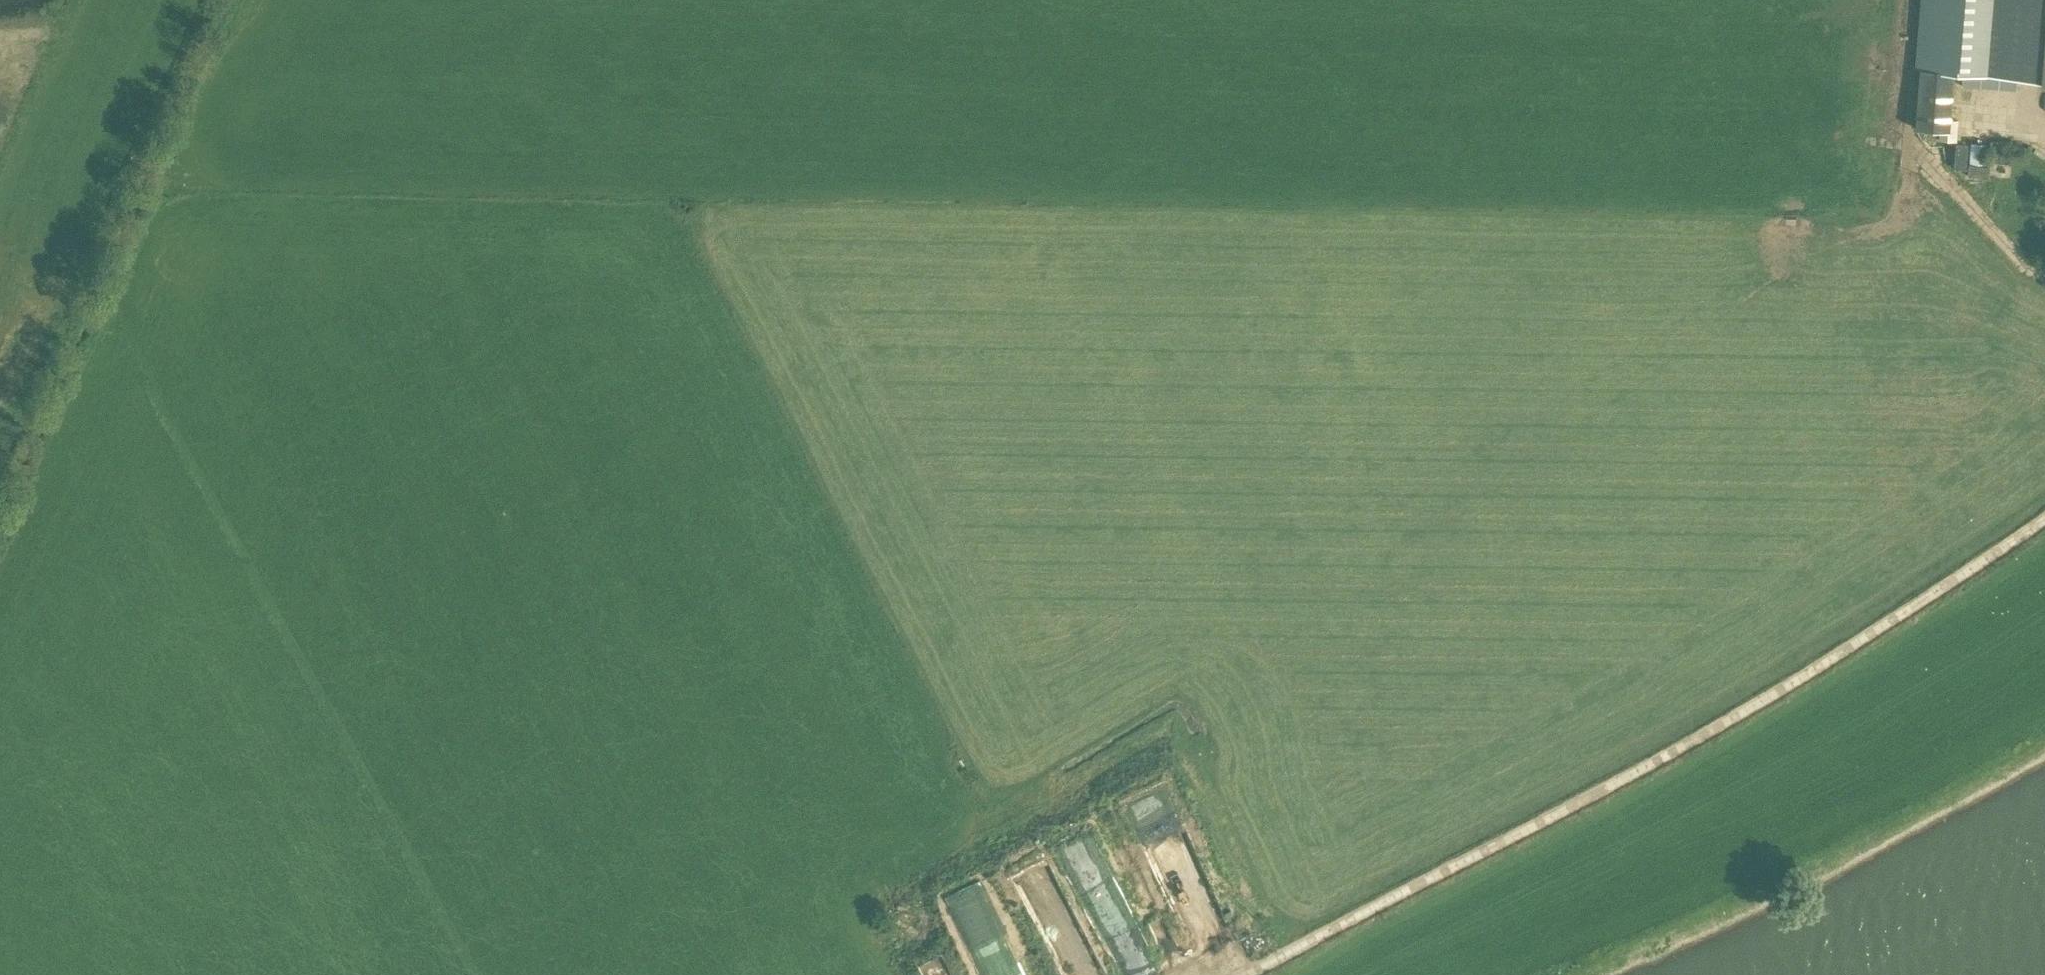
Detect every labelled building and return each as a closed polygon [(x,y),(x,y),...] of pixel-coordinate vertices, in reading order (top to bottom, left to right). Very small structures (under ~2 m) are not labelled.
[(1918,68),(1921,69),(1917,129),(1949,132),(1954,72),(2044,79),(2044,0),(1924,0),(1918,68)] [(1966,164),(1967,140),(1955,140),(1954,164),(1966,164)] [(1988,160),(1988,141),(1968,140),(1968,160),(1988,160)] [(2011,142),(1990,140),(1988,162),(2010,164),(2011,142)] [(1988,177),(1990,167),(1968,165),(1967,175),(1988,177)] [(1127,808),(1157,868),(1184,855),(1154,795),(1127,808)] [(1087,831),(1053,850),(1121,974),(1155,956),(1087,831)] [(1046,878),(1046,864),(1023,864),(1023,878),(1046,878)]
